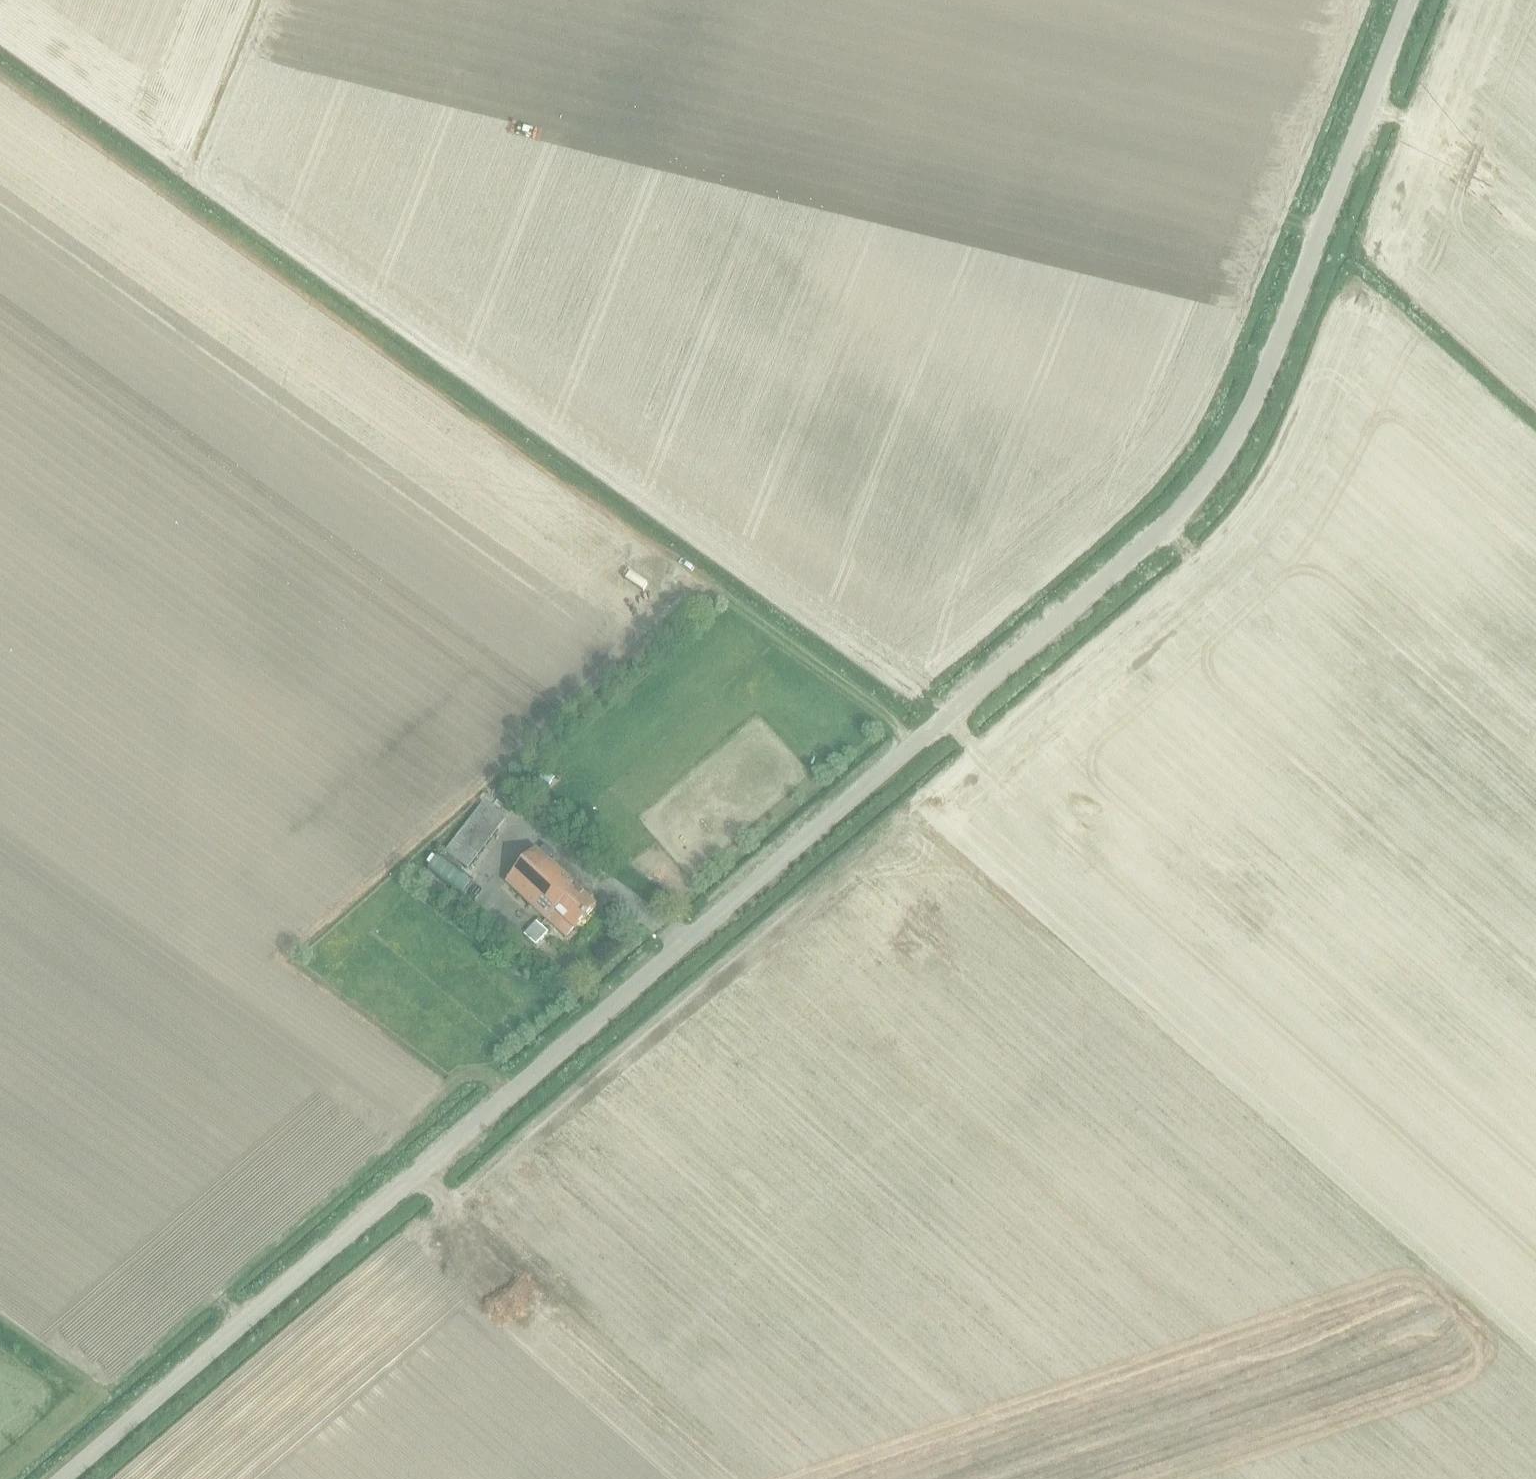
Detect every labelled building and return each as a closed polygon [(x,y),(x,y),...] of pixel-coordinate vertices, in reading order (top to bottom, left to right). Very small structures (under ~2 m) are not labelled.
[(445,852),(468,869),(505,821),(483,803),(445,852)] [(564,920),(574,930),(596,907),(536,850),(506,882),(556,929),(564,920)] [(524,935),(536,946),(548,933),(536,922),(524,935)]
